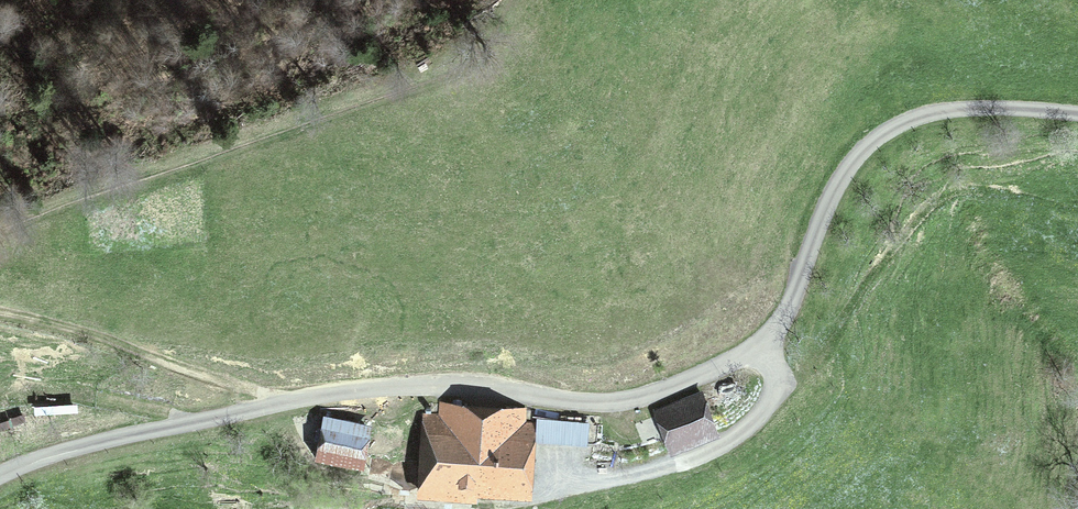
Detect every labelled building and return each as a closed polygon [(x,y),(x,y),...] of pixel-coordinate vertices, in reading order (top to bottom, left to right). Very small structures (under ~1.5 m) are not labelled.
[(705,396),(659,412),(672,449),(718,433),(705,396)] [(475,497),(476,485),(521,488),(525,437),(597,443),(599,415),(426,402),(420,493),(475,497)] [(370,430),(326,419),(317,456),(361,467),(370,430)] [(373,472),(374,474),(375,475),(376,475),(377,476),(379,476),(380,477),(382,476),(383,476),(384,476),(385,475),(386,474),(387,473),(388,472),(388,470),(389,469),(389,468),(388,466),(388,465),(387,464),(386,463),(385,462),(384,461),(383,461),(381,460),(380,460),(379,460),(377,461),(376,461),(375,462),(374,463),(373,464),(373,466),(372,467),(372,468),(372,470),(373,471),(373,472)]
